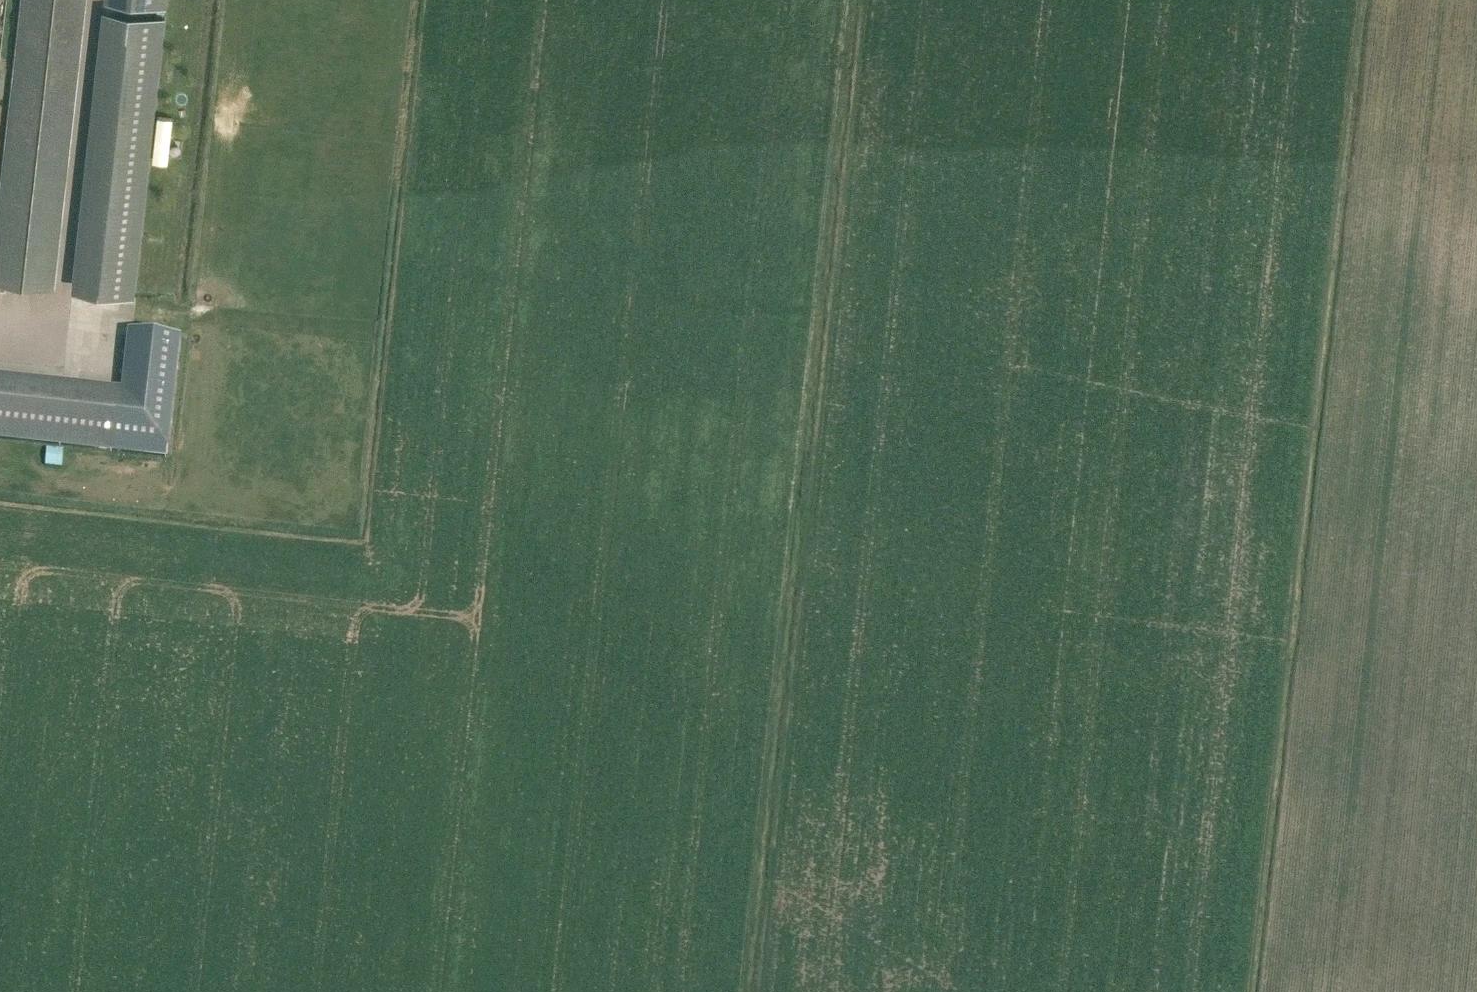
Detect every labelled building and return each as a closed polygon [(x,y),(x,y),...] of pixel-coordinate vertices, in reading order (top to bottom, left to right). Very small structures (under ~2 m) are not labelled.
[(57,287),(88,0),(24,0),(0,220),(0,281),(57,287)] [(134,297),(165,17),(116,12),(85,292),(134,297)] [(0,378),(0,440),(169,459),(183,339),(130,333),(123,393),(0,378)]
